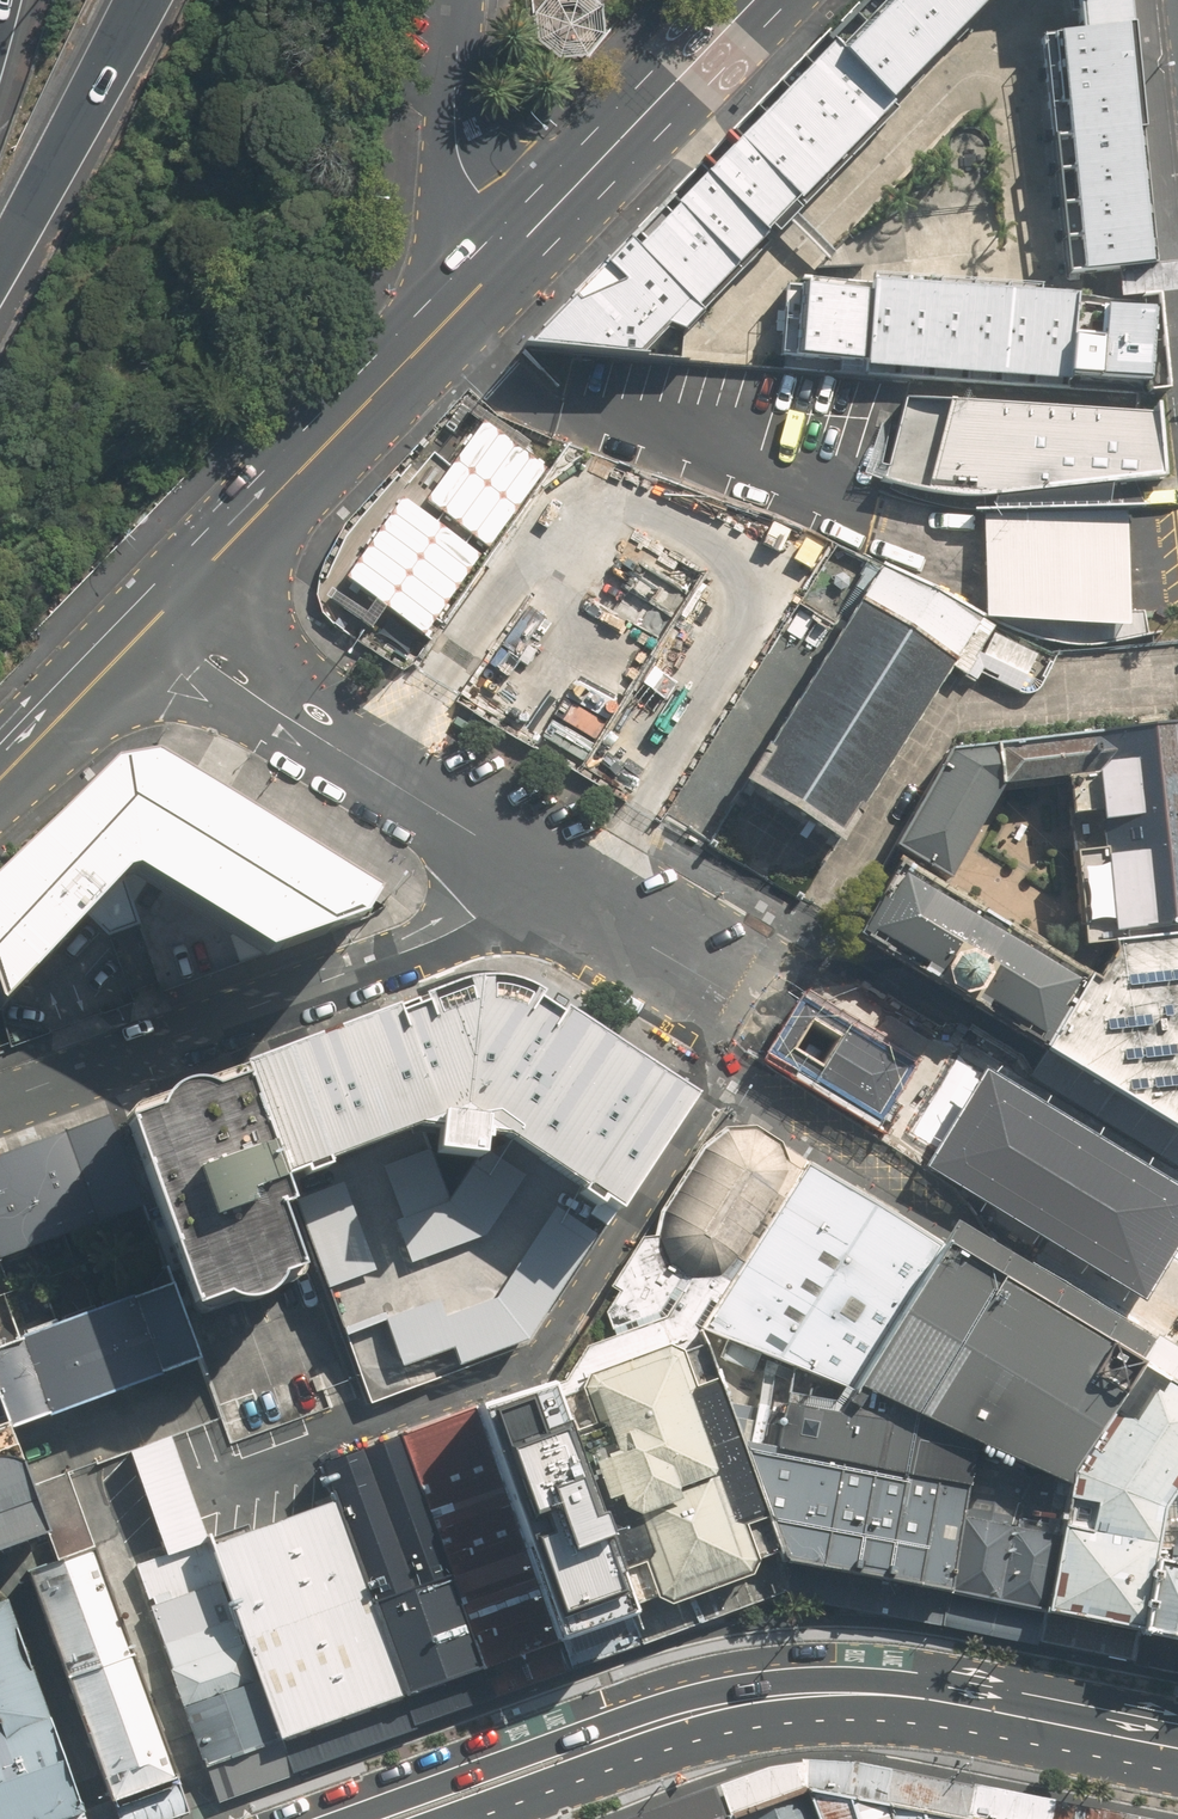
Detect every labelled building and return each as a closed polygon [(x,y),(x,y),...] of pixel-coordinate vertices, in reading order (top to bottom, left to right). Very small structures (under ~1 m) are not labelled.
[(890,106),(988,0),(864,0),(713,154),(522,347),(679,361),(682,334),(786,224),(895,110),(890,106)] [(535,12),(539,41),(559,57),(587,55),(606,31),(602,3),(598,0),(545,0),(535,12)] [(1077,35),(1131,30),(1127,0),(1073,0),(1077,35)] [(1131,30),(1077,35),(1055,37),(1080,276),(1153,266),(1131,30)] [(794,370),(911,377),(1068,387),(1073,296),(800,280),(794,370)] [(1147,394),(1169,394),(1158,296),(1136,299),(1073,296),(1068,387),(1147,394)] [(1143,611),(1128,612),(1127,575),(1125,514),(1146,512),(1139,482),(1163,480),(1154,415),(904,399),(884,481),(919,491),(945,495),(966,496),(983,512),(984,571),(984,619),(1044,637),(1068,643),(1087,645),(1110,641),(1147,634),(1143,611)] [(993,627),(869,563),(854,589),(859,591),(864,594),(842,629),(744,784),(844,844),(953,666),(967,674),(993,627)] [(1177,937),(1177,724),(952,750),(948,757),(1001,786),(1063,779),(1082,943),(1110,942),(1177,937)] [(948,757),(895,851),(948,880),(1001,786),(948,757)] [(372,897),(148,764),(111,772),(0,874),(0,1005),(119,879),(131,874),(264,954),(361,919),(372,897)] [(858,936),(1045,1048),(1085,976),(900,866),(858,936)] [(1045,1048),(1177,1129),(1177,937),(1110,942),(1111,951),(1094,981),(1085,976),(1045,1048)] [(453,1106),(615,1215),(692,1094),(538,995),(517,985),(489,979),(469,983),(231,1065),(271,1176),(453,1106)] [(831,1089),(838,1077),(862,1037),(849,1030),(835,1021),(824,1015),(821,1013),(812,1008),(802,1002),(771,1053),(811,1077),(831,1089)] [(909,1065),(862,1037),(838,1077),(885,1105),(899,1082),(909,1065)] [(271,1176),(231,1065),(114,1108),(115,1113),(150,1207),(177,1280),(187,1305),(290,1264),(266,1205),(278,1201),(271,1176)] [(838,1077),(831,1089),(841,1095),(850,1100),(858,1105),(868,1111),(878,1117),(885,1105),(838,1077)] [(983,1078),(928,1171),(1147,1299),(1173,1255),(1177,1246),(1177,1192),(983,1078)] [(372,1400),(532,1342),(545,1323),(615,1215),(453,1106),(271,1176),(278,1201),(290,1196),(314,1255),(369,1393),(372,1400)] [(0,1156),(0,1263),(150,1207),(115,1113),(0,1156)] [(546,1388),(631,1609),(655,1598),(666,1605),(682,1600),(748,1575),(754,1559),(778,1551),(736,1440),(713,1378),(696,1334),(700,1328),(742,1264),(805,1167),(782,1146),(753,1127),(729,1131),(725,1131),(702,1146),(658,1210),(654,1235),(643,1236),(610,1286),(618,1290),(604,1313),(613,1336),(585,1347),(579,1356),(563,1381),(546,1388)] [(700,1328),(852,1386),(940,1247),(805,1167),(742,1264),(700,1328)] [(1069,1473),(1131,1364),(955,1257),(940,1247),(852,1386),(972,1442),(1066,1487),(1069,1473)] [(0,1346),(0,1409),(5,1422),(7,1429),(206,1356),(187,1305),(177,1280),(0,1346)] [(972,1442),(852,1386),(700,1328),(696,1334),(713,1378),(736,1440),(964,1488),(972,1442)] [(1155,1513),(1177,1477),(1177,1392),(1131,1364),(1069,1473),(1066,1487),(1043,1611),(1136,1630),(1148,1558),(1155,1513)] [(545,1382),(470,1410),(556,1637),(631,1609),(546,1388),(545,1382)] [(556,1637),(470,1410),(398,1434),(482,1667),(558,1640),(556,1637)] [(5,1422),(0,1424),(0,1550),(46,1532),(7,1429),(5,1422)] [(482,1667),(398,1434),(327,1461),(333,1500),(405,1695),(482,1667)] [(132,1453),(167,1552),(209,1537),(171,1437),(132,1453)] [(790,1562),(946,1592),(964,1488),(736,1440),(778,1551),(783,1562),(790,1562)] [(946,1592),(1043,1611),(1066,1487),(972,1442),(964,1488),(946,1592)] [(280,1740),(405,1695),(333,1500),(210,1545),(280,1740)] [(206,1767),(280,1740),(210,1545),(209,1537),(167,1552),(139,1563),(206,1767)] [(26,1571),(112,1800),(178,1777),(89,1551),(26,1571)] [(644,1643),(787,1589),(790,1562),(783,1562),(778,1551),(754,1559),(748,1575),(682,1600),(666,1605),(655,1598),(631,1609),(643,1640),(644,1643)] [(1136,1630),(1177,1638),(1177,1564),(1148,1558),(1136,1630)] [(786,1598),(940,1627),(946,1592),(790,1562),(787,1589),(786,1598)] [(1037,1646),(1037,1641),(1043,1611),(946,1592),(940,1627),(1037,1646)] [(84,1811),(8,1601),(0,1604),(0,1818),(63,1818),(84,1811)] [(568,1668),(643,1640),(631,1609),(556,1637),(558,1640),(568,1668)] [(1037,1641),(1131,1659),(1136,1630),(1043,1611),(1037,1641)] [(1136,1630),(1131,1659),(1130,1666),(1177,1675),(1177,1638),(1136,1630)] [(493,1695),(568,1668),(558,1640),(482,1667),(493,1695)] [(482,1667),(405,1695),(417,1729),(495,1701),(493,1695),(482,1667)] [(405,1695),(280,1740),(293,1774),(417,1729),(405,1695)] [(280,1740),(206,1767),(218,1801),(293,1774),(280,1740)] [(728,1815),(803,1789),(884,1803),(960,1818),(1140,1818),(854,1763),(773,1761),(623,1818),(718,1818),(728,1815)] [(178,1777),(112,1800),(119,1818),(168,1818),(191,1811),(178,1777)] [(803,1789),(728,1815),(730,1818),(814,1818),(803,1789)] [(884,1803),(803,1789),(814,1818),(888,1818),(884,1803)] [(884,1803),(888,1818),(960,1818),(884,1803)]
